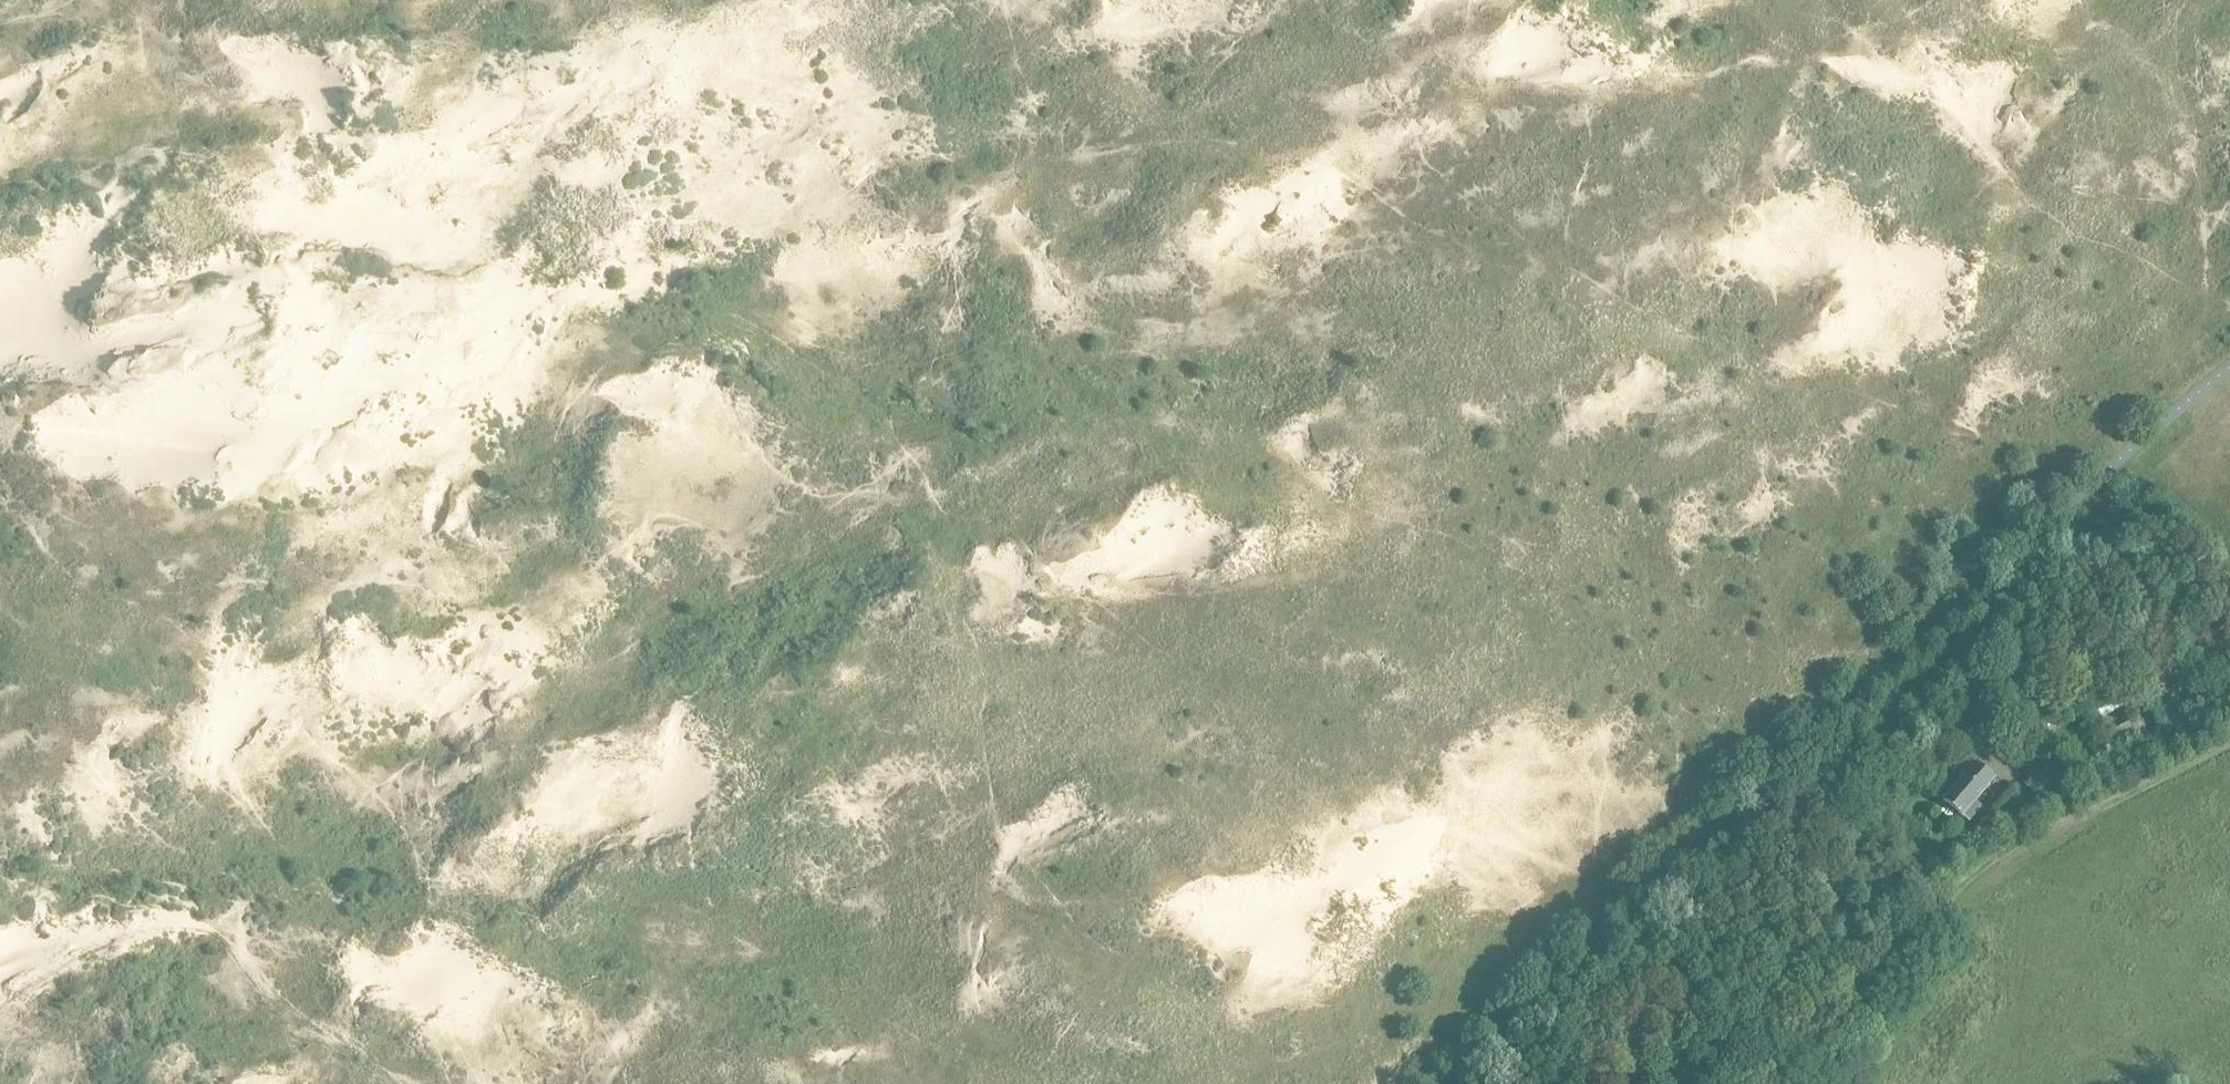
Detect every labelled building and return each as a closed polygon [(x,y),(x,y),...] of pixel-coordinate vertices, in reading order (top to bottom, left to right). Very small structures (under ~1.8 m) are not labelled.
[(1974,802),(2002,769),(1983,753),(1942,800),(1961,816),(1962,816),(1968,821),(1980,807),(1974,802)]
